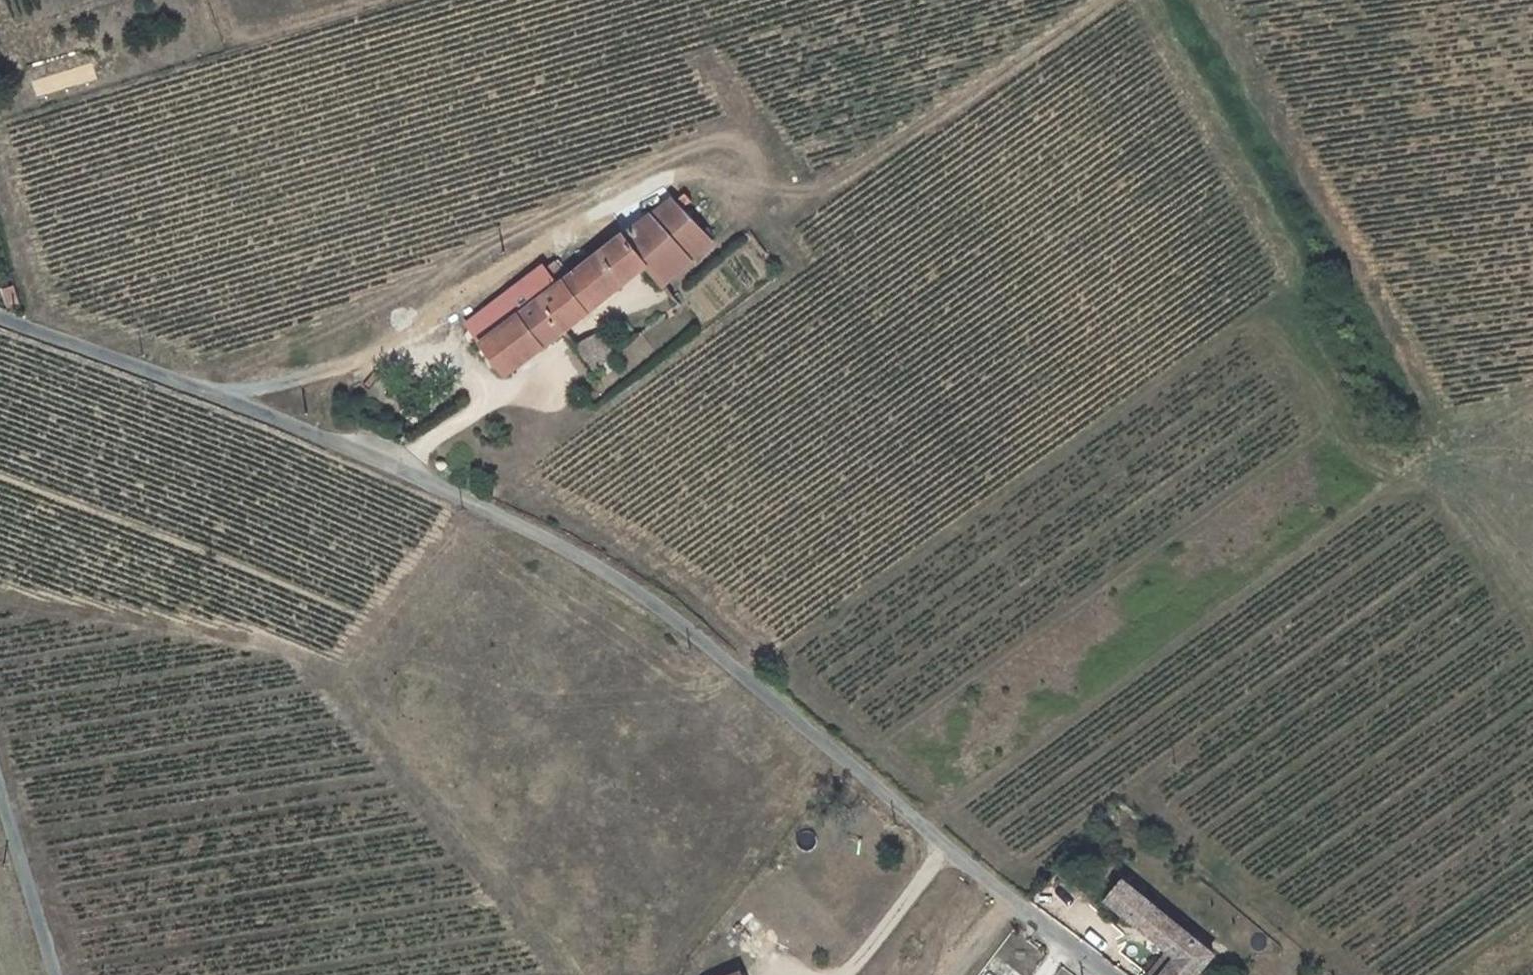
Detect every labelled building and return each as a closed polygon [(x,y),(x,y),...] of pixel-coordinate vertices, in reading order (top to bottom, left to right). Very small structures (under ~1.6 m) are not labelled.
[(669,203),(557,289),(494,336),(481,346),(506,380),(649,271),(669,297),(707,241),(669,203)] [(541,269),(479,316),(494,336),(557,289),(541,269)] [(8,309),(21,304),(15,287),(2,292),(8,309)] [(598,332),(578,347),(599,374),(619,358),(598,332)] [(1112,899),(1174,952),(1156,974),(1200,974),(1217,952),(1189,929),(1130,878),(1112,899)]
